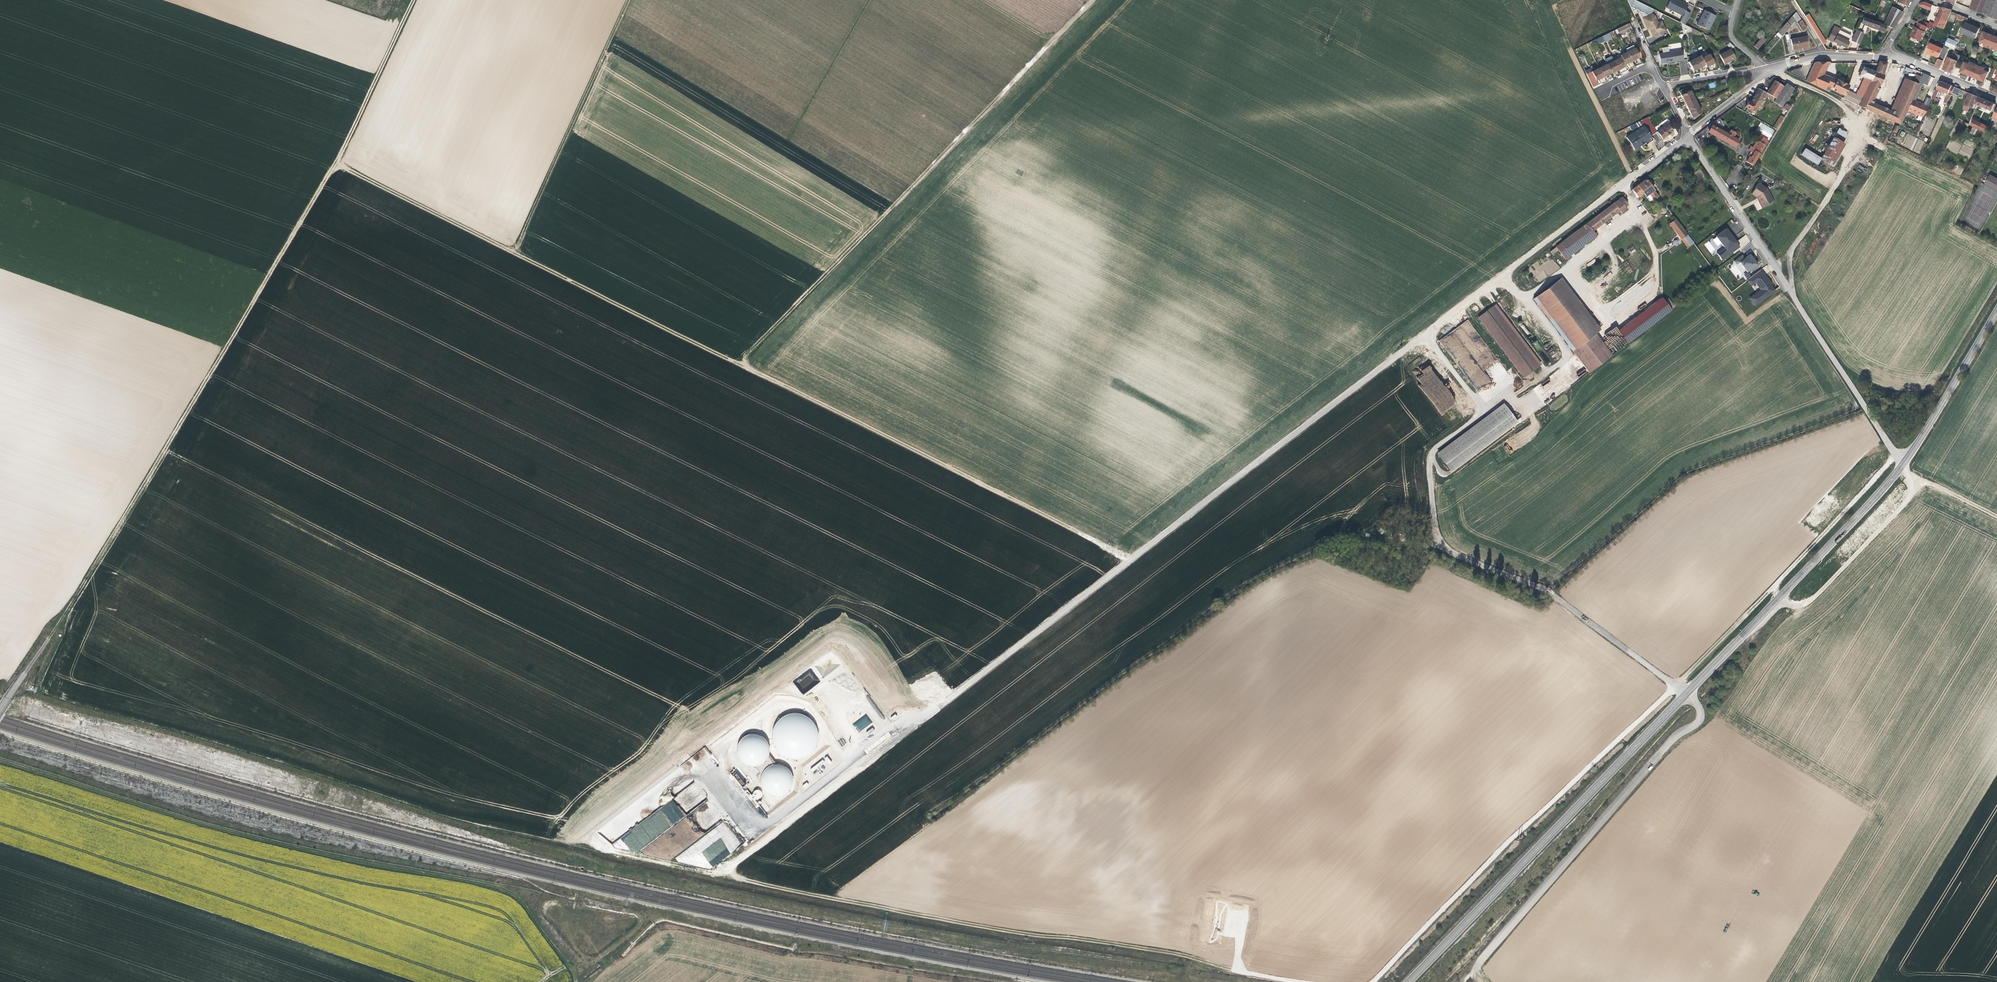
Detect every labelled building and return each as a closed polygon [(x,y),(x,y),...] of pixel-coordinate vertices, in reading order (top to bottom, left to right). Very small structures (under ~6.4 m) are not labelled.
[(1688,5),(1677,0),(1670,0),(1666,7),(1683,16),(1685,11),(1688,5)] [(1930,11),(1932,5),(1920,0),(1918,6),(1930,11)] [(1987,0),(1974,0),(1970,9),(1982,13),(1987,0)] [(1982,13),(1996,19),(1996,0),(1987,0),(1982,13)] [(1893,28),(1903,13),(1892,7),(1883,25),(1862,18),(1860,22),(1860,23),(1859,22),(1856,31),(1862,33),(1862,34),(1864,34),(1867,25),(1875,28),(1877,29),(1878,29),(1878,30),(1883,32),(1886,26),(1893,28)] [(1944,28),(1951,11),(1952,10),(1942,7),(1940,11),(1934,24),(1944,28)] [(1710,24),(1714,16),(1706,12),(1704,10),(1697,24),(1708,30),(1711,25),(1710,24)] [(1684,25),(1690,13),(1685,11),(1683,16),(1679,22),(1681,23),(1684,25)] [(1801,20),(1796,12),(1786,22),(1790,26),(1795,21),(1796,23),(1801,20)] [(1652,36),(1665,30),(1660,21),(1657,23),(1654,16),(1651,14),(1642,18),(1646,26),(1647,26),(1649,29),(1652,36)] [(1825,42),(1808,14),(1804,16),(1822,44),(1825,42)] [(1806,28),(1801,20),(1796,23),(1802,31),(1806,28)] [(1781,36),(1790,26),(1786,22),(1777,33),(1781,36)] [(1920,41),(1928,26),(1919,22),(1916,27),(1914,31),(1912,32),(1911,34),(1911,36),(1920,41)] [(1976,38),(1980,28),(1972,25),(1966,22),(1962,32),(1976,38)] [(1632,29),(1629,23),(1616,29),(1619,35),(1632,29)] [(1691,32),(1690,28),(1684,25),(1681,23),(1683,33),(1691,32)] [(1847,42),(1850,36),(1839,30),(1839,29),(1837,28),(1836,29),(1833,28),(1827,40),(1838,45),(1844,48),(1847,42)] [(1862,34),(1862,33),(1856,31),(1855,31),(1851,41),(1858,44),(1862,34)] [(1987,33),(1983,31),(1980,41),(1984,43),(1983,45),(1996,50),(1996,36),(1987,33)] [(1611,37),(1609,33),(1601,36),(1604,41),(1604,42),(1612,38),(1611,37)] [(1807,47),(1805,36),(1790,39),(1792,50),(1798,49),(1807,47)] [(1757,49),(1765,39),(1762,37),(1754,46),(1757,49)] [(1955,49),(1958,42),(1949,38),(1946,45),(1955,49)] [(1939,57),(1943,49),(1931,43),(1927,51),(1931,53),(1931,54),(1935,55),(1939,57)] [(1639,57),(1633,45),(1626,49),(1627,52),(1631,61),(1632,62),(1635,60),(1634,59),(1636,58),(1639,57)] [(1943,61),(1949,48),(1944,46),(1943,49),(1939,57),(1936,65),(1940,67),(1943,61)] [(1735,59),(1730,49),(1719,55),(1724,64),(1729,62),(1735,59)] [(1683,60),(1682,50),(1659,54),(1660,64),(1673,62),(1683,60)] [(1631,61),(1627,52),(1620,55),(1624,64),(1629,62),(1631,61)] [(1622,67),(1625,66),(1624,64),(1620,55),(1619,54),(1614,56),(1616,59),(1613,61),(1618,69),(1622,67)] [(1713,63),(1708,54),(1706,56),(1701,58),(1705,65),(1705,67),(1710,65),(1711,66),(1712,65),(1713,64),(1713,63)] [(1953,73),(1958,61),(1961,55),(1957,54),(1956,57),(1951,55),(1950,57),(1949,57),(1946,64),(1944,69),(1953,73)] [(1705,67),(1705,65),(1701,58),(1700,56),(1698,57),(1696,55),(1692,57),(1693,59),(1688,62),(1692,71),(1699,68),(1702,67),(1702,68),(1705,67)] [(1613,61),(1611,56),(1604,59),(1606,64),(1610,73),(1614,71),(1618,69),(1613,61)] [(1881,80),(1883,75),(1882,74),(1886,62),(1879,61),(1875,72),(1873,71),(1870,80),(1870,81),(1866,90),(1864,94),(1862,98),(1859,106),(1868,110),(1871,103),(1876,93),(1876,92),(1881,80)] [(1984,70),(1985,67),(1970,61),(1969,64),(1965,62),(1961,72),(1966,74),(1981,80),(1985,81),(1989,71),(1984,70)] [(1843,83),(1829,77),(1823,75),(1828,62),(1817,62),(1814,62),(1806,81),(1817,86),(1829,92),(1830,88),(1835,90),(1834,92),(1843,96),(1846,90),(1848,86),(1843,83)] [(1610,73),(1606,64),(1599,68),(1603,77),(1608,74),(1610,73)] [(1870,80),(1873,71),(1862,66),(1860,70),(1858,75),(1868,79),(1870,80)] [(1596,80),(1600,78),(1601,79),(1603,78),(1603,77),(1599,68),(1586,74),(1592,87),(1598,85),(1596,80)] [(1914,92),(1917,84),(1921,77),(1916,75),(1913,83),(1905,79),(1899,93),(1911,99),(1914,92)] [(1906,110),(1911,99),(1899,93),(1905,79),(1904,78),(1889,111),(1903,117),(1906,110)] [(1775,98),(1782,86),(1774,81),(1766,93),(1775,98)] [(1950,98),(1955,87),(1952,85),(1941,81),(1937,89),(1934,94),(1936,95),(1937,95),(1938,95),(1939,95),(1941,95),(1947,97),(1950,98)] [(1781,107),(1793,88),(1786,83),(1774,102),(1781,107)] [(1693,98),(1689,91),(1688,91),(1687,90),(1686,90),(1685,88),(1679,91),(1682,97),(1684,103),(1693,98)] [(1754,112),(1765,93),(1758,89),(1751,101),(1749,100),(1748,102),(1747,103),(1745,107),(1747,108),(1746,111),(1750,113),(1752,111),(1754,112)] [(1859,106),(1862,98),(1846,90),(1843,96),(1842,98),(1859,106)] [(1976,103),(1979,97),(1970,93),(1968,96),(1963,108),(1968,111),(1970,106),(1974,108),(1976,103)] [(1642,103),(1637,94),(1626,101),(1633,113),(1644,106),(1642,103)] [(1992,110),(1995,103),(1989,101),(1979,97),(1976,103),(1978,104),(1983,106),(1981,109),(1987,111),(1988,108),(1992,110)] [(1688,110),(1697,105),(1693,98),(1684,103),(1686,106),(1688,110)] [(1782,108),(1767,99),(1764,105),(1779,113),(1782,108)] [(1922,117),(1927,106),(1918,102),(1911,99),(1906,110),(1922,117)] [(1876,114),(1879,106),(1871,103),(1868,110),(1876,114)] [(1692,117),(1700,113),(1697,105),(1688,110),(1690,113),(1692,117)] [(1900,124),(1903,117),(1889,111),(1879,106),(1876,114),(1900,124)] [(1643,125),(1651,122),(1649,116),(1640,120),(1641,121),(1643,125)] [(1776,130),(1783,118),(1780,116),(1773,128),(1776,130)] [(1738,135),(1734,133),(1735,131),(1731,129),(1730,130),(1730,131),(1723,127),(1724,125),(1723,124),(1724,123),(1723,121),(1721,121),(1719,118),(1712,123),(1695,135),(1695,139),(1698,145),(1707,138),(1709,137),(1709,135),(1707,134),(1708,132),(1734,147),(1739,138),(1738,135)] [(1985,132),(1988,126),(1973,119),(1971,125),(1985,132)] [(1653,140),(1643,126),(1643,125),(1641,121),(1635,123),(1636,125),(1636,127),(1637,127),(1638,129),(1626,137),(1634,150),(1642,144),(1645,143),(1646,145),(1653,140)] [(1616,132),(1624,128),(1622,123),(1614,127),(1616,132)] [(1667,135),(1673,131),(1667,124),(1656,132),(1662,139),(1667,135)] [(1839,128),(1836,133),(1845,137),(1848,132),(1839,128)] [(1913,145),(1916,138),(1910,135),(1904,147),(1912,150),(1914,145),(1913,145)] [(1751,168),(1767,140),(1763,137),(1760,142),(1757,140),(1752,147),(1750,146),(1748,150),(1753,153),(1750,157),(1749,156),(1747,159),(1744,164),(1751,168)] [(1833,166),(1839,155),(1838,154),(1845,144),(1833,137),(1820,159),(1833,166)] [(1820,159),(1804,149),(1801,154),(1817,164),(1820,159)] [(1990,175),(1985,183),(1996,190),(1996,179),(1990,175)] [(1651,187),(1645,179),(1632,189),(1637,195),(1640,193),(1640,194),(1643,193),(1645,196),(1646,195),(1647,197),(1650,200),(1651,201),(1658,196),(1654,191),(1651,187)] [(1762,208),(1773,202),(1766,188),(1758,183),(1751,194),(1756,197),(1757,198),(1759,198),(1760,200),(1758,201),(1762,208)] [(1565,259),(1596,236),(1592,231),(1618,211),(1619,212),(1620,211),(1622,213),(1627,210),(1624,206),(1626,204),(1623,199),(1624,199),(1622,197),(1556,247),(1558,250),(1561,254),(1565,259)] [(1660,212),(1661,213),(1662,214),(1664,214),(1665,213),(1666,213),(1667,211),(1667,210),(1667,209),(1667,207),(1666,206),(1665,206),(1664,205),(1662,205),(1661,206),(1660,207),(1659,208),(1659,209),(1659,211),(1660,212)] [(1693,243),(1675,220),(1670,224),(1687,247),(1693,243)] [(1739,246),(1725,228),(1716,236),(1724,248),(1717,253),(1721,259),(1739,246)] [(1742,255),(1733,261),(1736,265),(1739,263),(1746,272),(1757,264),(1754,259),(1749,253),(1744,257),(1742,255)] [(1749,297),(1755,306),(1777,291),(1762,269),(1747,279),(1751,286),(1756,283),(1760,290),(1749,297)] [(1536,275),(1539,281),(1546,277),(1544,272),(1536,275)] [(1599,329),(1561,278),(1558,281),(1596,331),(1599,329)] [(1596,331),(1558,281),(1537,296),(1575,347),(1572,350),(1589,373),(1612,355),(1594,333),(1596,331)] [(1575,347),(1537,296),(1533,299),(1572,350),(1575,347)] [(1629,343),(1672,311),(1668,305),(1663,298),(1620,331),(1625,337),(1629,343)] [(1538,366),(1493,306),(1478,317),(1523,377),(1538,366)] [(1457,403),(1430,365),(1421,371),(1423,373),(1416,378),(1421,384),(1420,385),(1440,414),(1457,403)] [(1577,374),(1579,378),(1588,373),(1585,369),(1577,374)] [(1504,403),(1438,453),(1452,472),(1519,422),(1504,403)] [(758,779),(767,804),(800,793),(793,775),(792,773),(818,749),(823,742),(810,705),(807,703),(782,701),(777,705),(773,712),(773,715),(765,728),(743,726),(737,732),(732,740),(735,741),(732,744),(734,744),(730,752),(729,757),(733,761),(731,763),(735,768),(730,773),(742,785),(745,784),(747,781),(745,776),(757,777),(758,779)] [(866,713),(852,724),(859,732),(872,722),(866,713)] [(753,794),(756,794),(755,798),(761,798),(762,790),(754,789),(753,794)]
